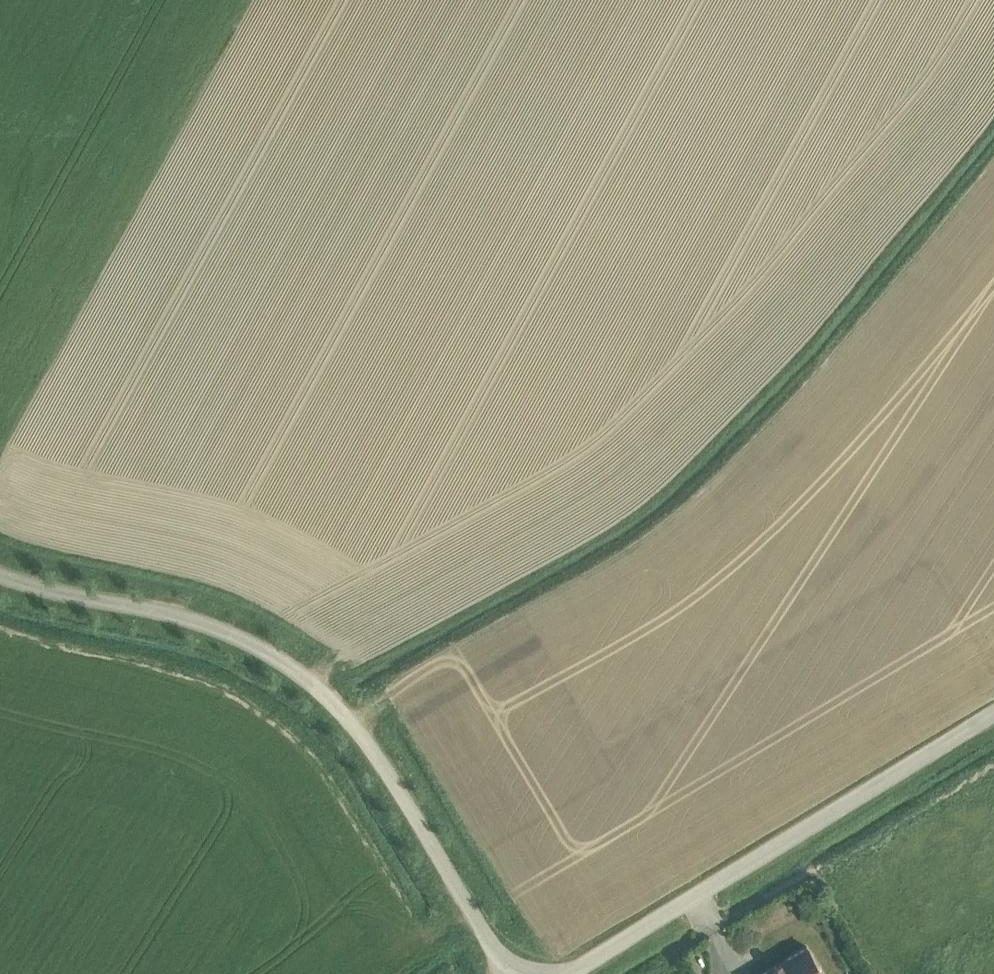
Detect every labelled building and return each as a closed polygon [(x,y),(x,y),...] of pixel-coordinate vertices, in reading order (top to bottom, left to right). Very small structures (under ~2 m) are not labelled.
[(807,946),(761,973),(824,973),(807,946)]
